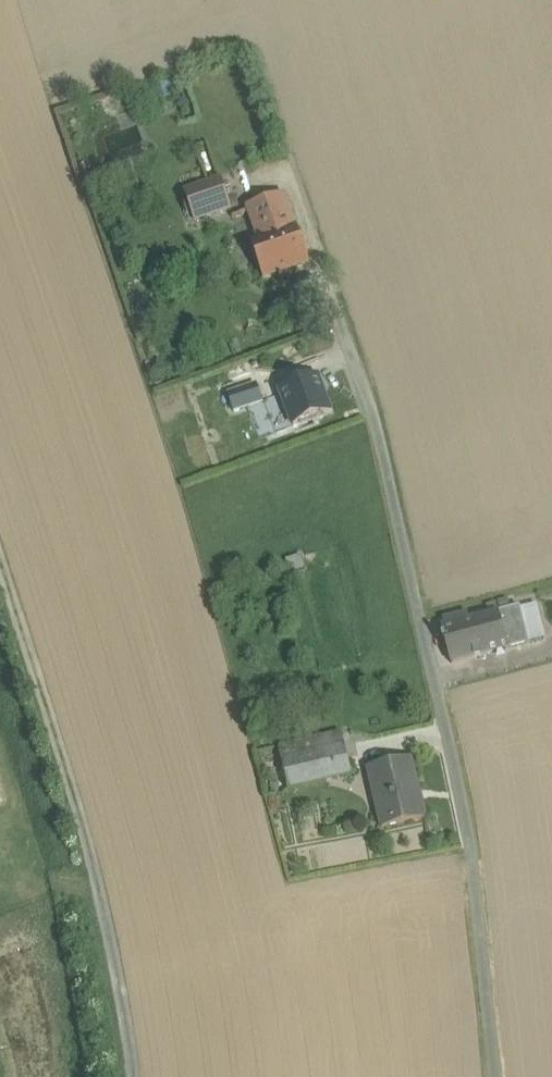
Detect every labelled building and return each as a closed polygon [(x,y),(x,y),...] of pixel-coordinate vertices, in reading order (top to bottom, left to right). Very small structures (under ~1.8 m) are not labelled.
[(221,180),(186,193),(195,221),(231,209),(221,180)] [(285,195),(247,208),(258,240),(297,227),(285,195)] [(258,240),(251,243),(264,280),(310,265),(297,227),(258,240)] [(318,378),(281,392),(294,426),(331,413),(318,378)] [(258,386),(229,396),(234,410),(263,400),(258,386)] [(521,610),(530,644),(547,639),(538,606),(521,610)] [(468,613),(444,620),(445,627),(442,628),(452,664),(510,649),(530,644),(521,610),(520,608),(470,621),(468,613)] [(315,739),(281,748),(284,761),(346,747),(343,734),(316,741),(315,739)] [(346,747),(284,761),(290,789),(352,775),(346,747)] [(411,760),(375,769),(381,799),(376,800),(383,829),(426,819),(421,800),(420,800),(411,760)]
